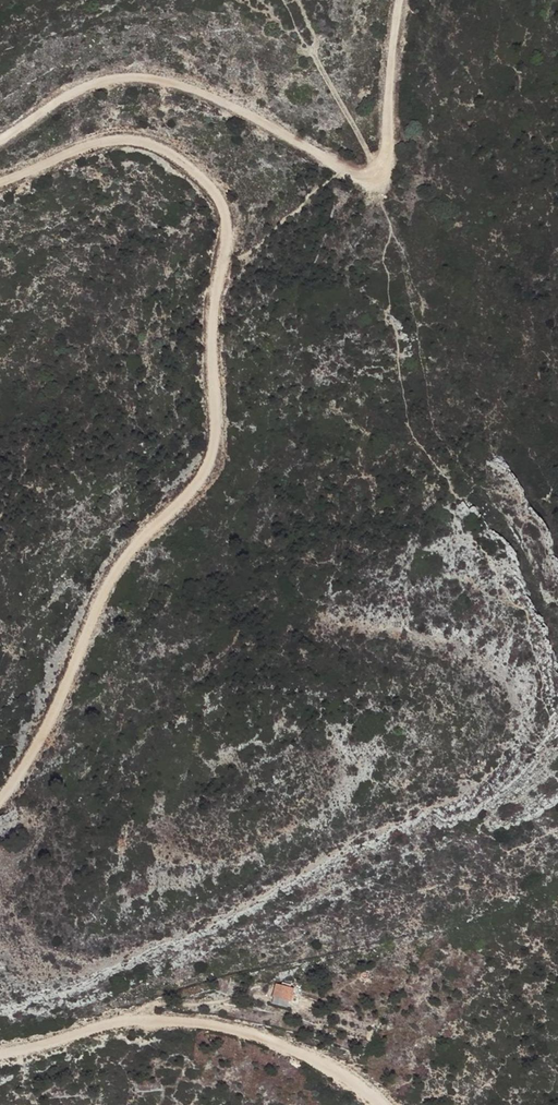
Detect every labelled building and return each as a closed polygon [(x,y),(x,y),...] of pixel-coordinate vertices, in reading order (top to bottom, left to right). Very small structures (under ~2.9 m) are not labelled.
[(291,1006),(295,994),(278,990),(275,1002),(291,1006)]
